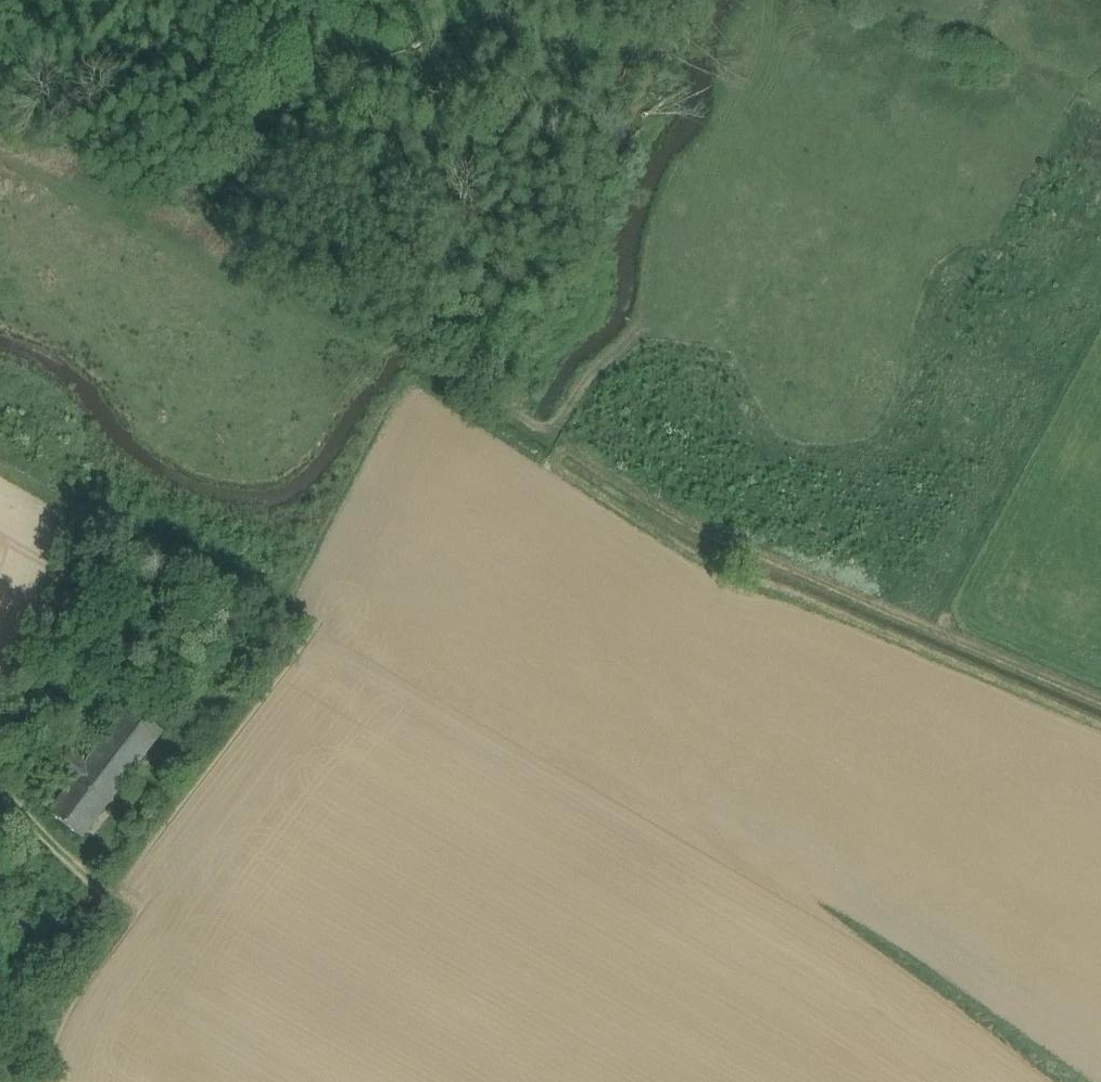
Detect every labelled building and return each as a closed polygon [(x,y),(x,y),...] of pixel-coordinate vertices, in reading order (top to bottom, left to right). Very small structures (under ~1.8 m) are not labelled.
[(88,759),(51,731),(34,753),(72,783),(50,812),(83,837),(164,732),(130,705),(88,759)]
